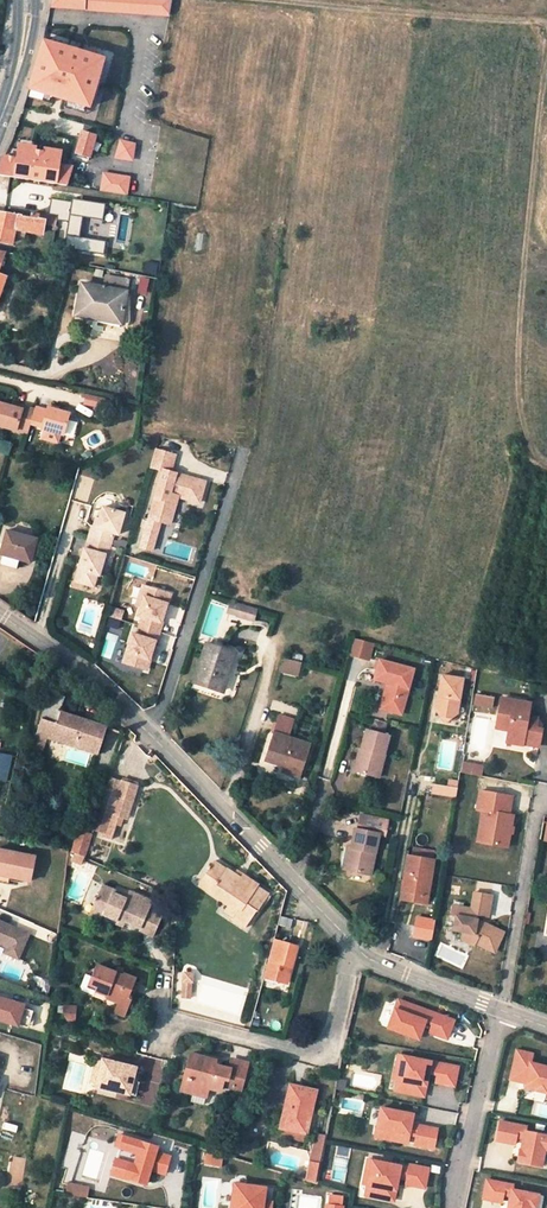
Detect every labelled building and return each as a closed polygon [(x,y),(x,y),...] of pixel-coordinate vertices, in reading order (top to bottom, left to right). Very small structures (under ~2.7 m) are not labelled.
[(52,5),(87,8),(88,0),(54,0),(52,5)] [(87,8),(96,9),(97,0),(88,0),(87,8)] [(96,9),(171,15),(173,0),(97,0),(96,9)] [(89,106),(90,106),(93,98),(103,65),(105,57),(44,39),(30,88),(31,88),(53,95),(67,99),(89,106)] [(106,66),(103,65),(93,98),(96,99),(106,66)] [(53,95),(31,88),(29,95),(51,102),(53,95)] [(89,106),(67,99),(64,106),(87,113),(89,106)] [(96,135),(83,131),(76,152),(90,156),(96,135)] [(125,141),(120,140),(115,157),(122,158),(125,141)] [(134,144),(125,141),(122,158),(131,159),(134,144)] [(59,165),(60,155),(19,149),(17,158),(15,177),(56,183),(59,165)] [(4,155),(0,165),(0,174),(15,177),(17,158),(4,155)] [(69,167),(59,165),(56,183),(67,185),(72,167),(69,167)] [(128,176),(103,172),(100,190),(126,194),(128,176)] [(52,197),(49,214),(58,216),(57,220),(69,221),(65,248),(105,254),(107,240),(81,236),(84,217),(104,220),(107,203),(73,198),(72,201),(52,197)] [(8,244),(9,236),(11,227),(27,230),(42,232),(44,223),(45,219),(38,218),(31,216),(0,210),(0,242),(8,244)] [(40,214),(39,214),(38,218),(45,219),(44,223),(56,225),(57,220),(58,216),(49,214),(40,213),(40,214)] [(25,239),(27,230),(11,227),(9,236),(25,239)] [(107,276),(105,288),(126,292),(128,280),(107,276)] [(105,288),(82,283),(77,314),(95,317),(96,314),(122,319),(126,292),(105,288)] [(121,324),(122,319),(96,314),(95,317),(95,319),(121,324)] [(105,397),(88,393),(86,403),(102,406),(105,397)] [(1,402),(0,405),(0,425),(28,433),(31,423),(35,409),(23,405),(22,408),(13,405),(1,402)] [(64,434),(70,413),(48,406),(48,409),(36,406),(35,409),(31,423),(42,426),(42,428),(45,429),(43,435),(45,438),(56,441),(59,439),(61,433),(64,434)] [(517,445),(509,444),(509,455),(516,457),(517,449),(517,445)] [(199,501),(205,480),(171,471),(175,454),(157,449),(152,465),(163,468),(150,516),(161,519),(170,522),(178,495),(199,501)] [(89,537),(112,543),(113,538),(115,532),(119,533),(125,511),(103,505),(100,517),(98,526),(95,525),(93,525),(89,537)] [(153,548),(161,519),(150,516),(149,519),(147,526),(141,545),(153,548)] [(127,537),(129,523),(122,522),(121,536),(127,537)] [(7,529),(0,552),(4,553),(2,561),(17,566),(19,558),(31,561),(37,537),(7,529)] [(109,554),(112,543),(89,537),(87,547),(85,547),(79,568),(82,569),(79,581),(95,585),(99,574),(101,574),(106,553),(109,554)] [(118,544),(127,547),(128,541),(120,538),(119,540),(118,544)] [(142,606),(149,586),(145,585),(138,604),(142,606)] [(163,621),(172,594),(149,586),(142,606),(140,614),(144,616),(141,625),(161,631),(164,622),(163,621)] [(236,616),(245,618),(246,613),(244,612),(245,606),(239,604),(236,616)] [(245,606),(244,612),(246,613),(245,618),(253,621),(257,609),(245,606)] [(126,611),(113,607),(111,615),(124,619),(126,611)] [(122,621),(111,617),(108,624),(120,628),(122,621)] [(147,668),(156,641),(158,641),(161,631),(141,625),(138,634),(134,633),(124,661),(147,668)] [(375,641),(356,635),(352,651),(371,657),(375,641)] [(235,653),(207,644),(194,683),(221,691),(228,667),(231,667),(235,653)] [(29,650),(26,655),(31,659),(34,654),(29,650)] [(303,661),(287,657),(283,670),(299,674),(303,661)] [(410,688),(415,670),(381,660),(376,679),(390,683),(383,709),(403,715),(410,688)] [(464,679),(443,676),(437,710),(441,716),(453,718),(458,714),(464,679)] [(65,696),(50,692),(37,734),(48,737),(98,753),(107,726),(60,712),(65,696)] [(494,695),(478,692),(476,703),(493,706),(494,695)] [(530,705),(501,700),(496,729),(510,732),(508,743),(525,746),(525,741),(532,742),(532,745),(538,746),(541,732),(533,731),(534,726),(536,726),(537,719),(527,717),(530,705)] [(295,720),(278,715),(264,761),(283,767),(288,769),(286,775),(300,779),(310,744),(289,737),(292,727),(295,720)] [(364,749),(358,772),(381,777),(387,755),(385,754),(390,735),(385,734),(388,723),(375,720),(372,731),(364,729),(359,748),(364,749)] [(37,734),(35,739),(46,743),(48,737),(37,734)] [(359,748),(353,770),(358,772),(364,749),(359,748)] [(9,770),(13,754),(0,752),(0,769),(9,770)] [(483,770),(462,765),(461,774),(482,779),(483,770)] [(112,813),(121,782),(110,779),(95,828),(106,832),(112,813)] [(138,785),(122,780),(121,782),(112,813),(120,816),(125,799),(133,801),(138,785)] [(449,787),(434,784),(433,794),(456,798),(458,789),(449,787)] [(477,844),(508,850),(513,818),(509,818),(512,799),(480,793),(477,812),(483,813),(477,844)] [(127,818),(133,801),(125,799),(120,816),(124,817),(127,818)] [(106,832),(104,836),(112,839),(117,824),(121,826),(124,817),(120,816),(112,813),(106,832)] [(357,829),(355,828),(351,847),(346,869),(371,875),(379,833),(384,835),(387,821),(360,815),(357,829)] [(85,856),(86,857),(93,833),(78,829),(72,850),(75,852),(85,856)] [(351,847),(347,847),(343,868),(346,869),(351,847)] [(9,876),(30,879),(35,855),(0,848),(0,874),(9,876)] [(85,856),(75,852),(72,859),(82,864),(85,856)] [(432,861),(408,857),(401,892),(427,896),(432,861)] [(227,869),(215,861),(207,872),(209,873),(219,880),(213,889),(231,901),(229,905),(226,910),(235,916),(233,918),(246,927),(257,909),(258,910),(270,893),(259,885),(260,884),(244,873),(241,877),(235,872),(228,867),(227,869)] [(238,869),(235,872),(241,877),(244,873),(238,869)] [(201,885),(229,905),(231,901),(213,889),(219,880),(209,873),(201,885)] [(0,874),(0,882),(8,884),(9,876),(0,874)] [(115,889),(103,884),(94,905),(106,910),(104,914),(119,920),(120,918),(130,922),(141,927),(140,931),(153,936),(164,912),(150,906),(153,901),(130,891),(129,895),(127,899),(114,892),(115,889)] [(129,895),(115,889),(114,892),(127,899),(129,895)] [(460,941),(473,947),(474,944),(494,953),(503,933),(490,927),(476,924),(477,915),(488,917),(492,896),(474,892),(471,909),(453,905),(451,917),(456,918),(454,930),(462,932),(460,941)] [(106,910),(94,905),(89,915),(101,921),(104,914),(106,910)] [(130,922),(120,918),(119,920),(118,923),(128,928),(130,922)] [(299,934),(302,921),(295,919),(292,933),(299,934)] [(422,920),(420,928),(434,930),(435,922),(422,920)] [(0,921),(0,943),(8,947),(5,953),(17,959),(28,935),(0,921)] [(434,930),(415,927),(414,936),(432,940),(434,930)] [(287,982),(297,945),(274,939),(264,975),(287,982)] [(123,975),(97,964),(93,975),(90,982),(98,986),(96,990),(109,994),(108,997),(119,1001),(115,1011),(126,1015),(132,999),(129,998),(137,978),(124,973),(123,975)] [(185,972),(183,996),(190,998),(191,982),(193,982),(193,973),(185,972)] [(93,975),(86,973),(82,985),(83,989),(94,994),(96,990),(98,986),(90,982),(93,975)] [(26,1003),(0,996),(0,1021),(20,1027),(26,1003)] [(423,1029),(426,1020),(432,1023),(430,1031),(448,1038),(455,1020),(399,998),(389,1026),(416,1037),(420,1028),(423,1029)] [(531,1061),(533,1052),(517,1048),(510,1077),(520,1080),(522,1073),(527,1074),(525,1084),(536,1087),(536,1088),(546,1090),(546,1089),(546,1065),(531,1061)] [(185,1076),(181,1088),(193,1091),(206,1095),(208,1086),(221,1089),(222,1084),(223,1079),(242,1083),(247,1063),(233,1060),(231,1068),(215,1064),(206,1062),(207,1057),(194,1054),(188,1077),(185,1076)] [(454,1087),(458,1067),(398,1055),(396,1067),(405,1069),(403,1078),(398,1077),(395,1091),(420,1096),(423,1081),(427,1082),(428,1073),(437,1075),(436,1083),(454,1087)] [(137,1066),(103,1058),(102,1061),(97,1082),(96,1085),(130,1094),(137,1066)] [(102,1061),(97,1060),(92,1081),(97,1082),(102,1061)] [(403,1078),(405,1069),(396,1067),(394,1076),(398,1077),(403,1078)] [(241,1088),(242,1083),(223,1079),(222,1084),(241,1088)] [(316,1089),(290,1084),(281,1127),(305,1132),(306,1132),(316,1089)] [(193,1091),(190,1099),(204,1103),(206,1095),(193,1091)] [(411,1123),(413,1113),(381,1107),(375,1136),(407,1142),(409,1133),(416,1135),(415,1144),(433,1147),(437,1128),(414,1124),(411,1123)] [(519,1129),(520,1125),(494,1120),(490,1138),(509,1142),(510,1134),(518,1136),(516,1143),(515,1148),(518,1149),(516,1160),(535,1164),(539,1147),(543,1148),(546,1134),(519,1129)] [(281,1127),(279,1134),(304,1139),(305,1132),(281,1127)] [(123,1147),(127,1136),(120,1134),(117,1145),(121,1146),(123,1147)] [(166,1173),(171,1156),(154,1150),(153,1152),(148,1150),(150,1143),(127,1136),(123,1147),(139,1152),(135,1163),(129,1161),(117,1159),(116,1159),(112,1172),(147,1183),(151,1169),(166,1173)] [(123,1147),(121,1146),(117,1159),(129,1161),(135,1163),(139,1152),(123,1147)] [(222,1154),(205,1152),(204,1163),(221,1165),(222,1154)] [(310,1159),(306,1178),(316,1181),(320,1161),(310,1159)] [(424,1187),(428,1168),(410,1164),(409,1167),(368,1159),(365,1171),(374,1173),(372,1181),(368,1180),(365,1195),(390,1199),(393,1184),(396,1185),(397,1182),(398,1177),(407,1178),(406,1183),(424,1187)] [(372,1181),(374,1173),(365,1171),(363,1180),(368,1180),(372,1181)] [(538,1194),(512,1189),(513,1184),(487,1179),(483,1198),(502,1201),(503,1193),(510,1195),(508,1207),(531,1207),(536,1207),(538,1194)] [(266,1185),(234,1181),(231,1207),(271,1207),(272,1199),(264,1198),(266,1185)] [(71,1184),(69,1184),(68,1185),(71,1187),(70,1194),(89,1196),(89,1193),(75,1191),(76,1185),(71,1184)] [(329,1194),(328,1204),(342,1206),(343,1196),(329,1194)]
